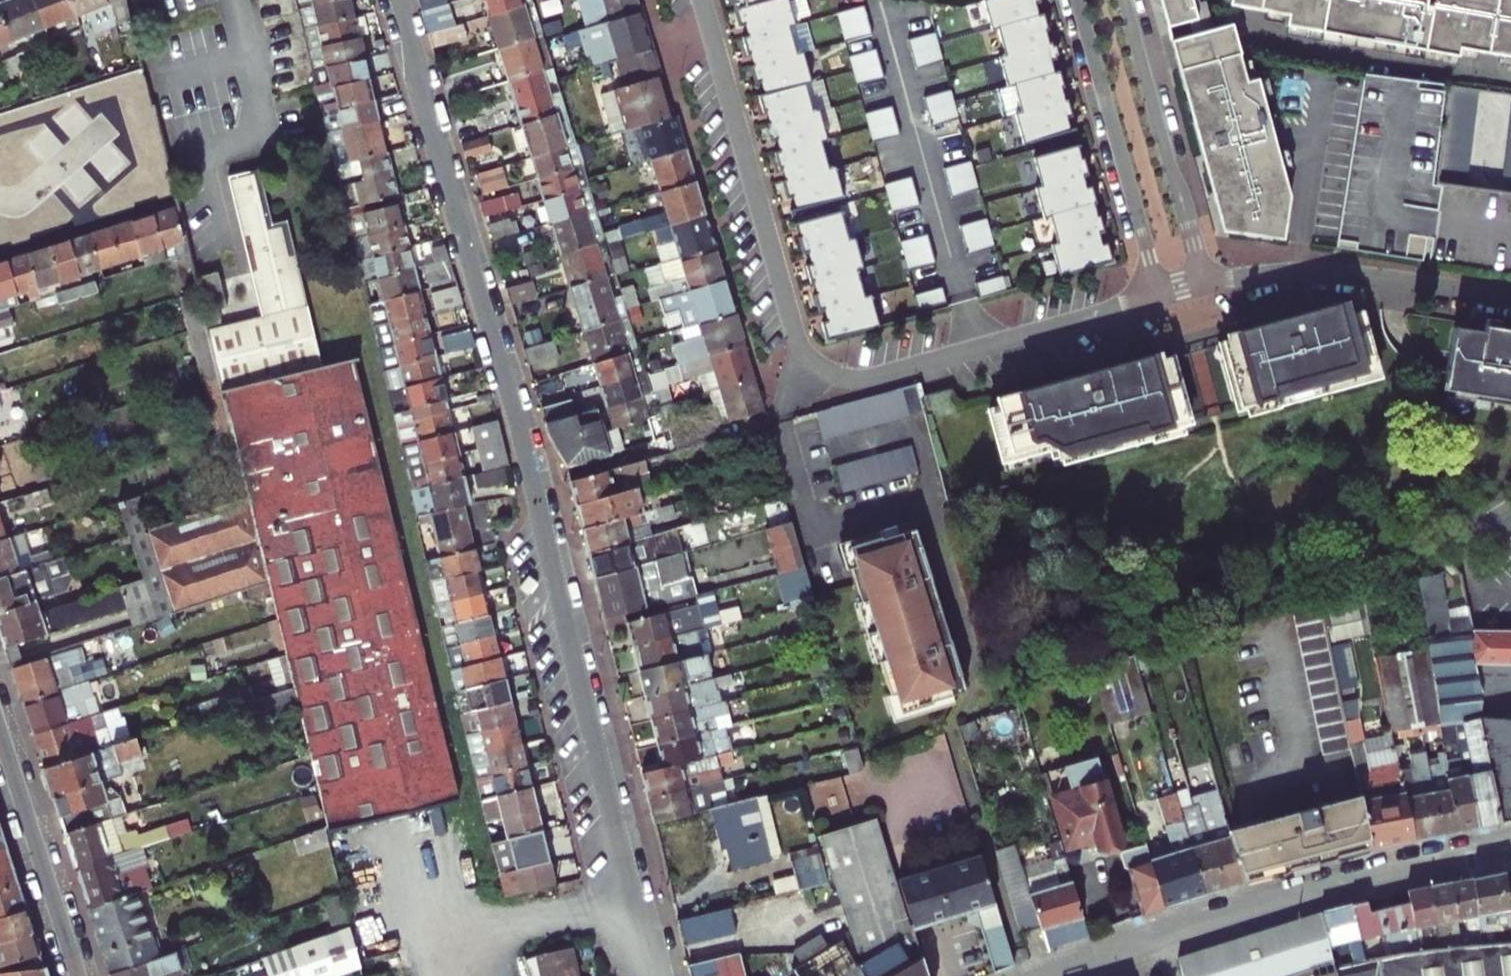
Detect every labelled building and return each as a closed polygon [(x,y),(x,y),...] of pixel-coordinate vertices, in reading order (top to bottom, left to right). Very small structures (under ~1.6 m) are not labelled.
[(37,11),(32,0),(7,0),(0,3),(0,13),(4,23),(37,11)] [(37,11),(64,0),(32,0),(37,11)] [(68,0),(64,0),(37,11),(44,29),(74,17),(68,0)] [(107,4),(106,0),(68,0),(74,17),(107,4)] [(107,4),(113,26),(131,20),(126,0),(106,0),(107,4)] [(297,9),(334,0),(295,0),(297,9)] [(302,30),(355,17),(351,0),(334,0),(297,9),(302,30)] [(422,10),(449,3),(448,0),(419,0),(422,10)] [(535,2),(534,0),(485,0),(490,15),(535,2)] [(644,12),(640,0),(581,0),(589,26),(644,12)] [(737,9),(770,0),(734,0),(737,9)] [(787,0),(770,0),(737,9),(742,28),(749,25),(752,36),(788,26),(794,25),(787,0)] [(992,29),(998,27),(1040,16),(1036,4),(1040,3),(1040,0),(986,0),(983,1),(992,29)] [(1166,28),(1188,22),(1191,35),(1211,30),(1204,1),(1198,3),(1197,0),(1158,0),(1166,28)] [(1232,4),(1291,15),(1289,25),(1463,56),(1464,49),(1510,57),(1510,0),(1232,0),(1232,4)] [(500,48),(545,36),(535,2),(490,15),(500,48)] [(869,20),(864,5),(837,12),(841,27),(869,20)] [(428,33),(462,23),(458,9),(424,19),(428,33)] [(11,42),(44,29),(37,11),(4,23),(11,42)] [(589,26),(586,27),(593,51),(617,45),(620,60),(655,51),(644,12),(589,26)] [(1006,56),(1048,44),(1045,33),(1049,32),(1043,14),(1040,16),(998,27),(1006,56)] [(302,30),(307,51),(360,38),(355,17),(302,30)] [(873,35),(869,20),(841,27),(845,41),(846,42),(873,35)] [(11,42),(4,23),(0,25),(0,46),(11,42)] [(467,38),(462,23),(428,33),(433,48),(467,38)] [(1233,25),(1173,41),(1225,230),(1286,240),(1292,196),(1259,77),(1248,80),(1240,53),(1241,53),(1233,25)] [(754,55),(757,66),(796,55),(788,26),(752,36),(745,38),(750,56),(754,55)] [(939,47),(935,32),(908,40),(912,55),(939,47)] [(555,67),(545,36),(500,48),(510,80),(545,70),(555,67)] [(307,51),(312,70),(365,57),(360,38),(307,51)] [(1006,56),(999,58),(1008,86),(1014,85),(1054,74),(1051,63),(1057,61),(1052,43),(1048,44),(1006,56)] [(943,62),(939,47),(912,55),(916,69),(943,62)] [(876,49),(849,56),(853,71),(881,63),(876,49)] [(36,50),(17,57),(26,82),(41,76),(37,67),(42,65),(36,50)] [(662,76),(655,51),(620,60),(628,86),(662,76)] [(765,83),(768,95),(804,85),(811,83),(802,53),(796,55),(757,66),(753,67),(758,85),(765,83)] [(16,57),(2,62),(15,96),(29,91),(26,82),(17,57),(16,57)] [(312,70),(317,91),(370,78),(365,57),(312,70)] [(881,63),(853,71),(858,86),(885,78),(881,63)] [(517,104),(551,93),(545,70),(510,80),(517,104)] [(1022,114),(1064,102),(1061,91),(1065,90),(1060,72),(1054,74),(1014,85),(1022,114)] [(1448,86),(1367,73),(1339,248),(1424,262),(1427,237),(1434,238),(1441,184),(1435,183),(1448,86)] [(626,132),(673,118),(662,76),(628,86),(602,94),(615,135),(626,132)] [(317,91),(322,111),(374,99),(370,78),(317,91)] [(770,114),(773,124),(812,113),(804,85),(768,95),(761,97),(766,115),(770,114)] [(1479,90),(1454,87),(1442,183),(1469,186),(1479,90)] [(523,124),(568,111),(562,90),(551,93),(517,104),(523,124)] [(955,105),(951,90),(924,97),(928,112),(955,105)] [(322,111),(327,131),(379,119),(374,99),(322,111)] [(1022,114),(1016,115),(1024,146),(1071,134),(1067,120),(1073,119),(1068,101),(1064,102),(1022,114)] [(959,120),(955,105),(928,112),(932,127),(959,120)] [(897,121),(892,106),(865,114),(869,128),(870,129),(897,121)] [(486,136),(512,128),(507,111),(479,119),(484,136),(486,136)] [(533,157),(578,143),(568,111),(523,124),(533,157)] [(820,142),(827,140),(818,112),(812,113),(773,124),(769,125),(775,144),(781,142),(784,152),(820,142)] [(653,159),(688,149),(678,116),(673,118),(626,132),(636,164),(653,159)] [(327,131),(334,163),(387,151),(379,119),(327,131)] [(870,129),(874,144),(901,136),(897,121),(870,129)] [(461,144),(465,157),(490,149),(486,136),(484,136),(461,144)] [(789,182),(829,171),(820,142),(784,152),(778,154),(782,171),(786,170),(789,182)] [(539,179),(585,165),(578,143),(533,157),(539,179)] [(1083,177),(1089,175),(1084,157),(1080,158),(1077,144),(1033,156),(1042,188),(1083,177)] [(697,182),(688,149),(653,159),(662,192),(697,182)] [(334,163),(340,186),(392,173),(387,151),(334,163)] [(944,168),(948,183),(975,175),(971,161),(944,168)] [(546,200),(591,186),(588,178),(585,165),(539,179),(546,200)] [(485,194),(510,187),(504,166),(479,173),(485,194)] [(261,315),(207,329),(219,377),(222,390),(322,365),(285,219),(270,223),(257,169),(226,176),(261,315)] [(789,182),(786,183),(790,201),(793,200),(797,213),(843,200),(835,169),(829,171),(789,182)] [(392,173),(340,186),(347,217),(399,203),(392,173)] [(609,207),(599,175),(588,178),(591,186),(594,196),(598,208),(598,210),(609,207)] [(948,183),(952,198),(979,191),(975,175),(948,183)] [(912,177),(885,185),(889,199),(916,192),(912,177)] [(1044,218),(1050,216),(1093,205),(1097,203),(1092,185),(1085,187),(1083,177),(1042,188),(1036,189),(1044,218)] [(707,214),(697,182),(662,192),(667,208),(642,215),(647,231),(656,229),(707,214)] [(1442,183),(1441,184),(1434,238),(1431,263),(1510,275),(1510,192),(1469,186),(1442,183)] [(552,221),(587,211),(584,200),(594,196),(591,186),(546,200),(552,221)] [(477,196),(479,203),(513,193),(511,187),(510,187),(485,194),(477,196)] [(916,192),(889,199),(893,214),(920,207),(916,192)] [(484,218),(518,208),(513,193),(479,203),(484,218)] [(347,217),(352,238),(405,225),(399,203),(347,217)] [(1098,234),(1105,232),(1100,214),(1096,215),(1093,205),(1050,216),(1058,245),(1098,234)] [(183,238),(173,206),(152,213),(163,245),(183,238)] [(592,226),(602,223),(598,210),(598,208),(587,211),(552,221),(562,254),(597,244),(592,226)] [(163,245),(152,213),(132,220),(142,252),(145,262),(166,254),(163,245)] [(808,253),(848,242),(840,213),(798,225),(801,239),(798,240),(802,255),(808,253)] [(717,247),(707,214),(656,229),(661,245),(676,240),(681,257),(717,247)] [(493,238),(521,230),(516,215),(489,223),(493,238)] [(960,226),(964,241),(991,233),(987,218),(960,226)] [(90,234),(100,266),(142,252),(132,220),(90,234)] [(352,238),(357,260),(410,247),(405,225),(352,238)] [(964,241),(968,256),(995,248),(991,233),(964,241)] [(90,234),(70,240),(80,272),(100,266),(90,234)] [(1061,277),(1113,263),(1108,244),(1102,246),(1098,234),(1058,245),(1052,247),(1061,277)] [(928,235),(901,242),(905,257),(932,250),(928,235)] [(49,247),(64,288),(83,281),(80,272),(70,240),(49,247)] [(848,242),(808,253),(811,264),(805,266),(810,284),(814,283),(856,271),(863,269),(855,240),(848,242)] [(432,248),(436,262),(448,257),(444,244),(432,248)] [(572,287),(607,277),(597,244),(562,254),(572,287)] [(64,288),(49,247),(29,253),(42,295),(64,288)] [(357,260),(363,281),(415,268),(410,247),(357,260)] [(717,247),(681,257),(657,264),(662,284),(672,281),(675,294),(726,279),(717,247)] [(905,257),(909,272),(937,265),(932,250),(905,257)] [(29,253),(8,260),(18,291),(29,288),(32,298),(42,295),(29,253)] [(430,288),(455,281),(448,257),(436,262),(432,263),(426,273),(430,288)] [(0,263),(0,308),(21,301),(18,291),(8,260),(0,263)] [(200,272),(194,274),(198,291),(203,313),(226,307),(216,268),(200,272)] [(363,281),(368,304),(420,291),(415,268),(363,281)] [(856,271),(814,283),(817,293),(813,294),(818,312),(824,310),(864,298),(856,271)] [(976,284),(980,300),(1007,292),(1003,276),(976,284)] [(579,309),(614,299),(607,277),(572,287),(579,309)] [(13,321),(12,316),(98,288),(94,278),(83,281),(64,288),(42,295),(32,298),(21,301),(0,308),(0,326),(13,321)] [(533,279),(504,285),(509,301),(536,295),(533,279)] [(736,311),(726,279),(675,294),(666,297),(676,329),(700,321),(736,311)] [(437,309),(462,303),(457,285),(431,291),(437,309)] [(916,296),(920,311),(947,304),(943,288),(916,296)] [(203,313),(198,291),(187,294),(195,330),(206,326),(203,313)] [(368,304),(373,324),(425,311),(420,291),(368,304)] [(585,330),(620,319),(630,316),(624,295),(614,299),(579,309),(585,330)] [(821,323),(827,343),(879,328),(870,297),(864,298),(824,310),(827,321),(821,323)] [(1220,345),(1225,362),(1230,361),(1238,390),(1233,391),(1238,409),(1248,406),(1250,414),(1279,406),(1276,396),(1378,368),(1362,313),(1343,319),(1339,304),(1291,317),(1293,325),(1257,335),(1255,327),(1228,335),(1230,342),(1220,345)] [(373,324),(379,348),(431,335),(425,311),(373,324)] [(746,344),(736,311),(700,321),(705,338),(674,347),(679,363),(746,344)] [(1255,327),(1257,335),(1293,325),(1291,317),(1255,327)] [(595,362),(630,352),(620,319),(585,330),(595,362)] [(1456,326),(1446,389),(1477,394),(1476,398),(1510,403),(1510,328),(1487,325),(1486,330),(1456,326)] [(195,330),(190,331),(203,382),(207,381),(219,377),(207,329),(206,326),(195,330)] [(442,337),(446,353),(470,347),(467,331),(442,337)] [(379,348),(384,369),(436,356),(431,335),(379,348)] [(555,355),(551,341),(523,349),(528,364),(555,355)] [(755,376),(746,344),(679,363),(684,379),(715,369),(720,387),(755,376)] [(602,386),(638,375),(632,357),(642,354),(640,348),(630,352),(595,362),(602,386)] [(1085,374),(997,398),(999,407),(989,410),(1003,461),(1050,448),(1052,458),(1152,430),(1154,440),(1183,432),(1181,425),(1191,422),(1186,404),(1181,406),(1173,377),(1178,375),(1173,358),(1163,360),(1161,353),(1133,361),(1135,368),(1087,380),(1085,374)] [(404,378),(407,387),(441,378),(436,356),(384,369),(389,392),(397,390),(394,380),(404,378)] [(270,580),(329,829),(461,797),(353,358),(322,365),(222,390),(231,424),(249,494),(270,580)] [(1133,361),(1085,374),(1087,380),(1135,368),(1133,361)] [(588,380),(583,366),(561,373),(565,387),(588,380)] [(1276,396),(1279,406),(1380,378),(1378,368),(1276,396)] [(608,406),(654,393),(647,372),(638,375),(602,386),(608,406)] [(703,427),(765,409),(755,376),(720,387),(712,389),(719,412),(700,418),(703,427)] [(231,424),(222,390),(219,377),(207,381),(219,429),(231,424)] [(441,378),(407,387),(397,390),(389,392),(395,413),(411,409),(447,400),(441,378)] [(918,385),(817,412),(824,439),(926,412),(918,385)] [(477,402),(491,398),(489,393),(476,397),(477,402)] [(615,429),(660,416),(658,407),(654,393),(608,406),(615,429)] [(411,409),(414,419),(449,410),(447,400),(411,409)] [(545,414),(548,424),(598,409),(597,408),(586,411),(583,402),(545,414)] [(671,403),(658,407),(660,416),(665,432),(678,429),(671,403)] [(610,453),(598,409),(548,424),(544,425),(568,464),(610,453)] [(397,423),(403,445),(454,432),(449,410),(414,419),(397,423)] [(474,426),(479,448),(504,441),(497,419),(474,426)] [(403,445),(408,466),(459,453),(454,432),(403,445)] [(479,448),(485,471),(503,466),(511,464),(504,441),(479,448)] [(836,466),(844,492),(919,472),(912,445),(836,466)] [(1050,448),(1003,461),(1006,470),(1052,458),(1050,448)] [(408,466),(413,490),(465,476),(459,453),(408,466)] [(571,478),(577,503),(655,482),(652,470),(663,466),(660,454),(571,478)] [(485,471),(474,474),(478,487),(507,479),(503,466),(485,471)] [(465,476),(413,490),(420,517),(429,515),(466,506),(472,505),(465,476)] [(583,527),(643,510),(640,499),(670,490),(667,479),(655,482),(577,503),(583,527)] [(49,485),(24,494),(28,506),(53,498),(49,485)] [(150,526),(139,493),(118,500),(144,579),(164,573),(176,610),(270,580),(249,494),(150,526)] [(583,527),(589,551),(653,534),(649,517),(654,516),(662,519),(677,515),(674,502),(643,510),(583,527)] [(431,561),(476,550),(466,506),(429,515),(433,534),(425,536),(431,561)] [(35,521),(36,527),(44,524),(53,521),(51,516),(35,521)] [(792,523),(767,529),(773,549),(798,543),(792,523)] [(910,523),(848,542),(856,568),(851,569),(861,603),(866,602),(875,631),(884,660),(880,662),(890,696),(895,694),(901,713),(932,704),(931,702),(948,697),(965,692),(960,675),(961,675),(951,641),(950,641),(932,582),(932,581),(922,547),(921,547),(916,530),(912,531),(910,523)] [(56,558),(53,549),(26,557),(20,539),(46,531),(44,524),(36,527),(7,537),(0,539),(0,576),(56,558)] [(595,577),(653,561),(650,547),(694,535),(691,524),(653,534),(589,551),(595,577)] [(848,542),(839,545),(847,571),(851,569),(856,568),(848,542)] [(798,543),(773,549),(780,574),(806,567),(798,543)] [(445,582),(481,573),(476,550),(431,561),(426,562),(431,585),(445,582)] [(676,554),(653,561),(595,577),(605,618),(606,617),(627,612),(688,597),(676,554)] [(0,576),(0,626),(40,613),(37,601),(64,592),(71,579),(64,555),(56,558),(0,576)] [(789,603),(814,597),(806,567),(780,574),(789,603)] [(1474,650),(1474,630),(1471,616),(1449,621),(1438,570),(1418,574),(1428,633),(1430,644),(1442,720),(1443,730),(1446,744),(1447,753),(1453,752),(1460,750),(1466,762),(1471,776),(1481,826),(1503,822),(1481,721),(1480,717),(1482,699),(1474,650)] [(128,608),(133,624),(176,610),(164,573),(144,579),(121,587),(128,608)] [(438,606),(487,594),(481,573),(445,582),(448,594),(434,598),(436,607),(438,606)] [(7,647),(40,636),(41,638),(62,631),(62,630),(128,608),(121,587),(40,613),(0,626),(0,627),(7,647)] [(455,624),(491,615),(487,594),(438,606),(440,614),(452,611),(455,624)] [(1353,747),(1348,728),(1321,597),(1294,605),(1324,753),(1353,747)] [(861,603),(858,604),(867,634),(875,631),(866,602),(861,603)] [(635,645),(699,630),(706,629),(700,605),(629,621),(630,624),(635,645)] [(606,617),(609,629),(630,624),(629,621),(627,612),(606,617)] [(447,640),(448,648),(496,637),(491,615),(455,624),(458,637),(447,640)] [(705,654),(699,630),(635,645),(641,669),(705,654)] [(1481,721),(1510,723),(1510,630),(1491,630),(1474,630),(1474,650),(1482,699),(1480,717),(1481,721)] [(875,631),(867,634),(876,663),(880,662),(884,660),(875,631)] [(1417,634),(1419,646),(1430,644),(1428,633),(1417,634)] [(1442,720),(1430,644),(1419,646),(1407,647),(1404,636),(1394,638),(1396,650),(1376,653),(1392,728),(1411,725),(1412,732),(1407,733),(1409,764),(1399,767),(1415,840),(1443,835),(1431,757),(1427,733),(1425,723),(1442,720)] [(451,671),(502,659),(496,637),(448,648),(446,648),(451,671)] [(12,664),(24,700),(74,683),(68,665),(83,661),(77,643),(12,664)] [(705,654),(641,669),(647,694),(708,679),(706,670),(717,668),(713,652),(705,654)] [(1152,709),(1134,652),(1092,665),(1109,722),(1152,709)] [(456,692),(507,680),(502,659),(451,671),(456,692)] [(35,733),(68,722),(86,716),(102,711),(96,693),(105,690),(100,676),(74,683),(24,700),(35,733)] [(723,676),(708,679),(647,694),(653,718),(706,706),(703,692),(716,689),(715,685),(724,683),(723,676)] [(456,692),(461,715),(512,703),(507,680),(456,692)] [(293,688),(247,703),(251,718),(296,703),(293,688)] [(890,696),(886,697),(894,722),(950,706),(948,697),(931,702),(932,704),(901,713),(895,694),(890,696)] [(706,706),(653,718),(659,742),(726,726),(723,712),(749,706),(747,696),(706,706)] [(195,708),(198,718),(225,710),(222,700),(195,708)] [(461,715),(466,735),(517,724),(512,703),(461,715)] [(102,711),(86,716),(90,731),(125,720),(120,705),(102,711)] [(756,719),(726,726),(659,742),(665,767),(718,754),(715,743),(726,740),(725,734),(743,729),(746,732),(757,729),(756,719)] [(1425,723),(1427,733),(1443,730),(1442,720),(1425,723)] [(1481,721),(1503,822),(1510,820),(1510,723),(1481,721)] [(68,722),(35,733),(46,768),(79,757),(68,722)] [(471,757),(522,745),(517,724),(466,735),(471,757)] [(1353,747),(1362,792),(1374,849),(1415,840),(1399,767),(1368,777),(1367,773),(1370,766),(1363,733),(1356,726),(1348,728),(1353,747)] [(827,728),(801,734),(806,754),(812,753),(813,758),(834,753),(827,728)] [(46,768),(54,795),(108,778),(123,773),(118,759),(146,750),(144,744),(140,745),(138,738),(79,757),(46,768)] [(1460,831),(1450,766),(1448,759),(1447,753),(1446,744),(1440,745),(1442,755),(1431,757),(1443,835),(1456,831),(1460,831)] [(476,779),(527,766),(522,745),(471,757),(476,779)] [(642,772),(648,796),(721,779),(726,778),(722,764),(742,759),(740,749),(718,754),(665,767),(642,772)] [(1100,848),(1124,841),(1098,756),(1066,766),(1073,790),(1055,796),(1070,846),(1097,838),(1100,848)] [(1471,776),(1466,762),(1450,766),(1460,831),(1481,826),(1471,776)] [(476,779),(481,800),(532,788),(527,766),(476,779)] [(1206,893),(1180,807),(1171,775),(1160,779),(1164,793),(1160,794),(1173,843),(1175,844),(1177,846),(1179,847),(1180,850),(1150,859),(1165,907),(1206,893)] [(54,795),(66,832),(99,821),(109,818),(113,817),(104,789),(111,787),(108,778),(54,795)] [(721,779),(648,796),(655,821),(710,808),(706,792),(723,788),(721,779)] [(487,822),(502,818),(537,810),(532,788),(481,800),(487,822)] [(1194,795),(1196,802),(1201,801),(1227,887),(1246,883),(1230,829),(1217,788),(1194,795)] [(1362,792),(1230,829),(1246,883),(1373,849),(1374,849),(1362,792)] [(756,796),(712,807),(721,846),(727,845),(732,865),(771,855),(771,852),(762,819),(756,796)] [(1196,802),(1180,807),(1206,893),(1227,887),(1201,801),(1196,802)] [(113,817),(109,818),(112,829),(133,822),(132,819),(136,818),(135,810),(113,817)] [(502,818),(507,840),(542,831),(537,810),(502,818)] [(762,819),(771,852),(783,849),(775,816),(762,819)] [(914,926),(904,892),(900,894),(878,819),(822,836),(853,933),(842,939),(864,975),(929,975),(914,926)] [(66,832),(76,865),(110,854),(99,821),(66,832)] [(11,849),(5,827),(0,829),(0,853),(11,849)] [(295,856),(330,844),(326,827),(292,839),(295,856)] [(117,836),(121,851),(137,846),(133,831),(117,836)] [(542,831),(507,840),(515,872),(550,863),(542,831)] [(1165,907),(1150,859),(1144,836),(1134,839),(1137,848),(1129,851),(1126,855),(1130,868),(1133,867),(1146,914),(1165,907)] [(1034,896),(1019,845),(998,851),(1022,932),(1043,926),(1034,896)] [(23,886),(11,849),(0,853),(0,894),(23,886)] [(828,883),(820,852),(792,860),(799,890),(828,883)] [(124,898),(110,854),(76,865),(90,909),(124,898)] [(198,854),(138,876),(142,884),(201,863),(198,854)] [(904,892),(914,926),(965,912),(969,926),(972,928),(975,929),(978,928),(981,927),(994,972),(1015,964),(982,854),(899,878),(904,892)] [(506,897),(555,886),(550,863),(515,872),(499,875),(506,897)] [(1092,934),(1069,863),(1057,866),(1063,887),(1034,896),(1043,926),(1051,950),(1092,934)] [(1486,944),(1501,943),(1497,912),(1510,910),(1507,871),(1476,877),(1486,944)] [(1486,944),(1476,877),(1454,881),(1461,919),(1474,917),(1477,933),(1464,935),(1465,938),(1466,945),(1486,944)] [(1454,881),(1432,885),(1443,947),(1466,945),(1465,938),(1460,938),(1456,920),(1461,919),(1454,881)] [(1443,947),(1432,885),(1409,890),(1412,900),(1425,949),(1443,947)] [(31,911),(23,886),(0,894),(0,922),(31,911)] [(343,890),(323,898),(334,931),(351,925),(343,890)] [(90,909),(109,971),(142,960),(160,955),(153,934),(148,935),(134,895),(124,898),(90,909)] [(1412,900),(1386,906),(1398,953),(1425,949),(1412,900)] [(1365,901),(1353,904),(1362,940),(1387,935),(1392,955),(1398,953),(1386,906),(1367,911),(1365,901)] [(1323,912),(1331,946),(1352,941),(1357,962),(1368,960),(1362,940),(1353,904),(1323,912)] [(678,918),(684,944),(736,932),(730,906),(678,918)] [(38,934),(31,911),(0,922),(0,947),(38,934)] [(1178,958),(1178,959),(1184,975),(1312,975),(1314,975),(1328,975),(1338,974),(1338,975),(1383,975),(1379,958),(1368,960),(1357,962),(1346,965),(1336,967),(1335,962),(1331,946),(1323,912),(1295,920),(1178,958)] [(264,957),(269,975),(364,975),(351,925),(334,931),(264,957)] [(0,947),(0,973),(2,972),(3,975),(49,968),(38,934),(0,947)] [(842,939),(828,947),(821,935),(793,952),(801,964),(780,975),(864,975),(842,939)] [(1501,943),(1486,944),(1466,945),(1443,947),(1425,949),(1398,953),(1392,955),(1379,958),(1383,975),(1510,975),(1510,942),(1501,943)] [(525,959),(529,975),(578,975),(570,948),(525,959)] [(689,963),(692,975),(747,975),(741,950),(689,963)] [(264,957),(212,975),(269,975),(264,957)] [(142,960),(109,971),(111,975),(148,975),(142,960)] [(202,963),(163,975),(207,975),(202,963)]
